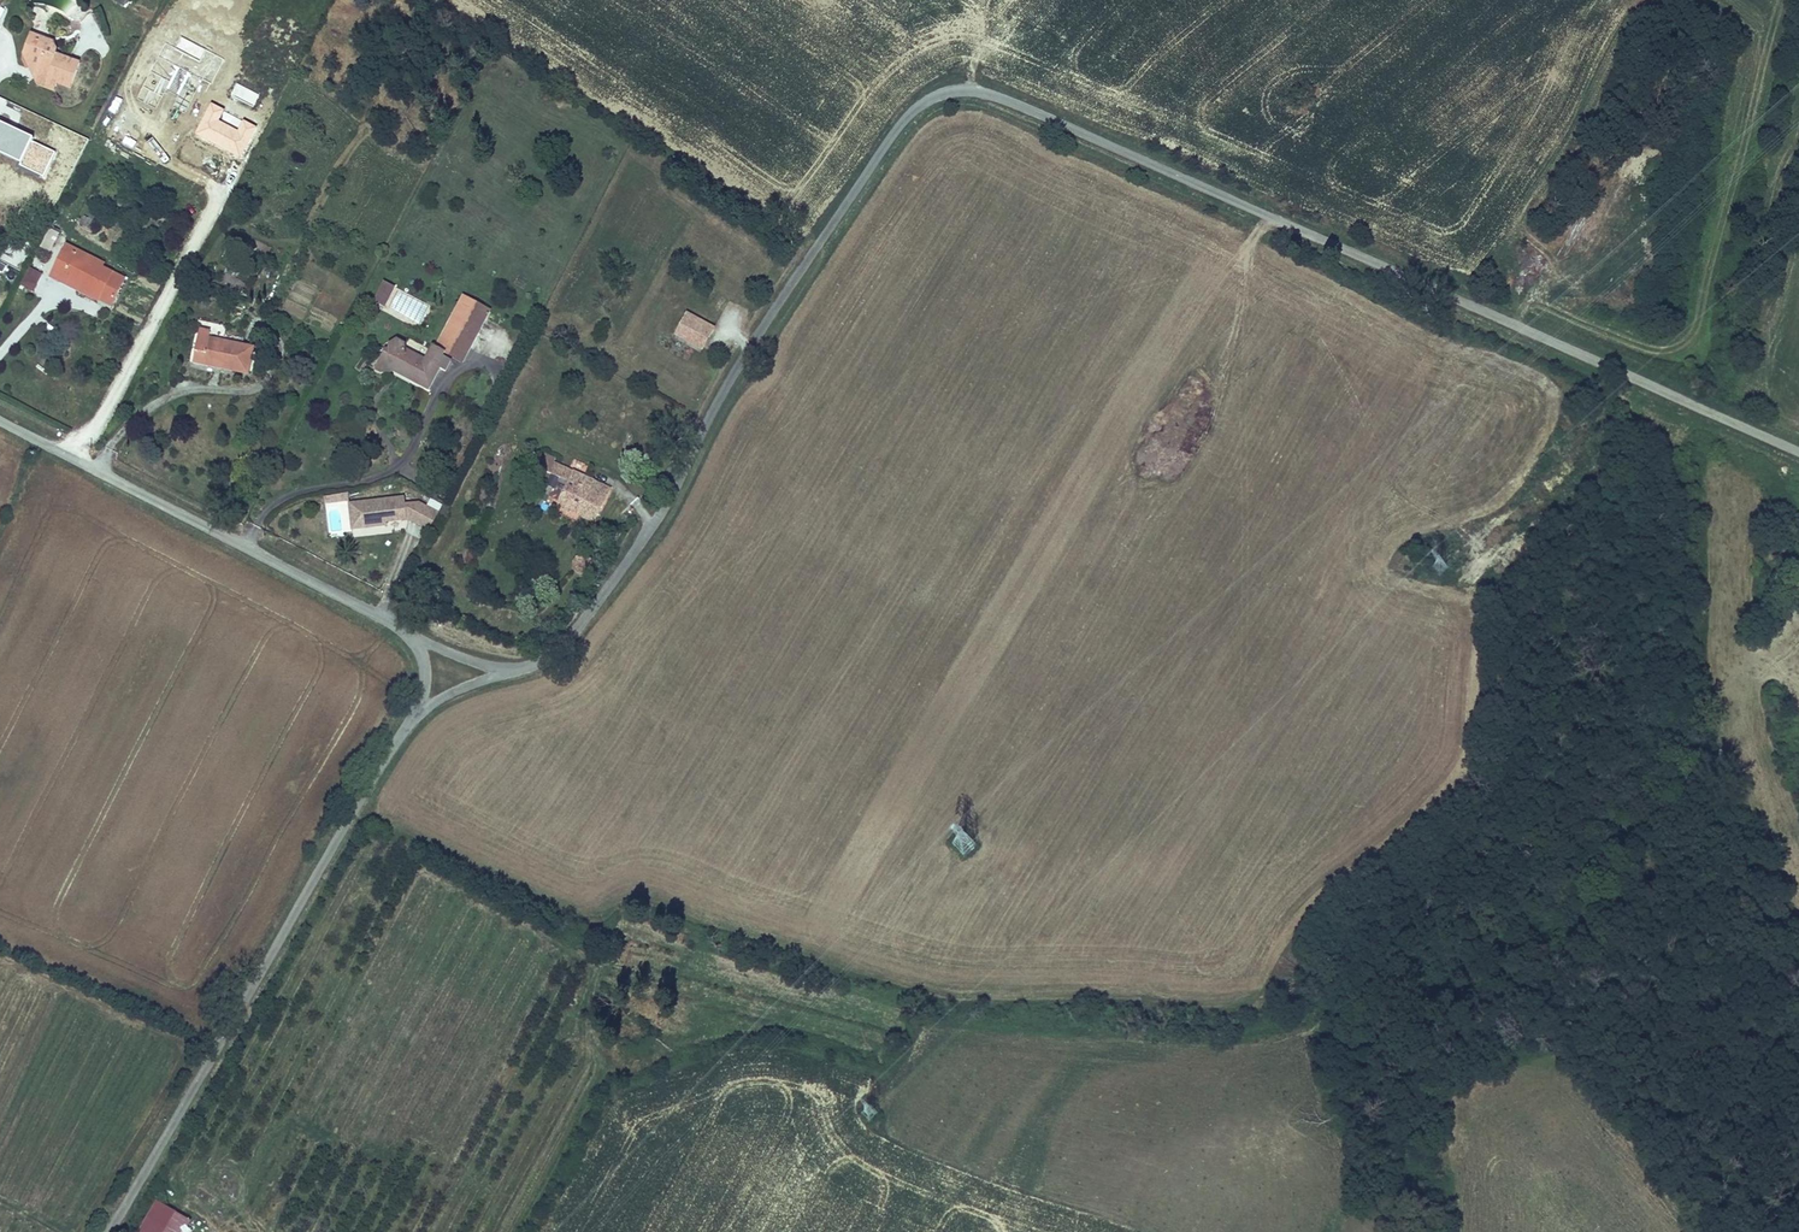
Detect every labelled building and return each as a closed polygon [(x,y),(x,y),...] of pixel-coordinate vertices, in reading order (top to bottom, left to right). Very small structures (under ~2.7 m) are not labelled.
[(23,59),(25,61),(28,50),(34,44),(44,48),(46,41),(32,36),(23,59)] [(72,88),(81,64),(58,56),(59,52),(54,44),(46,41),(44,48),(34,44),(28,50),(25,61),(30,72),(31,68),(48,74),(45,84),(56,88),(57,87),(58,83),(72,88)] [(48,74),(31,68),(30,72),(38,86),(55,92),(56,88),(45,84),(48,74)] [(58,83),(57,87),(71,92),(72,88),(58,83)] [(38,251),(49,255),(58,232),(48,228),(38,251)] [(68,281),(86,289),(84,295),(113,309),(127,280),(104,270),(91,263),(93,259),(67,247),(51,279),(66,286),(68,281)] [(91,263),(104,270),(106,265),(93,259),(91,263)] [(34,293),(43,277),(30,270),(21,286),(34,293)] [(86,289),(68,281),(66,286),(84,295),(86,289)] [(396,288),(384,283),(373,304),(385,310),(396,288)] [(395,374),(430,393),(443,370),(440,368),(447,356),(463,365),(492,312),(462,297),(427,362),(407,351),(407,347),(399,342),(390,347),(390,352),(387,352),(376,372),(383,376),(395,374)] [(714,328),(685,313),(672,337),(701,352),(714,328)] [(212,333),(201,331),(194,366),(251,378),(257,349),(211,339),(212,333)] [(556,506),(595,524),(611,489),(555,464),(548,479),(565,487),(556,506)] [(349,505),(351,505),(350,495),(324,498),(326,508),(349,505)] [(351,505),(349,505),(353,533),(387,528),(387,524),(409,522),(429,533),(440,514),(419,503),(406,504),(406,498),(351,505)] [(582,575),(587,576),(591,574),(594,570),(595,565),(593,561),(589,558),(584,557),(580,559),(577,563),(576,568),(578,572),(582,575)] [(175,1219),(158,1209),(145,1231),(167,1231),(175,1219)] [(167,1231),(186,1231),(189,1227),(175,1219),(167,1231)]
